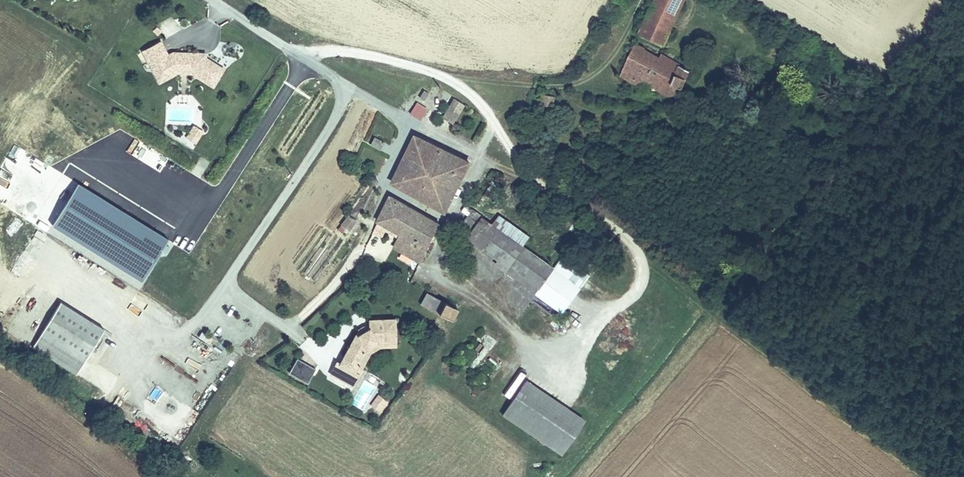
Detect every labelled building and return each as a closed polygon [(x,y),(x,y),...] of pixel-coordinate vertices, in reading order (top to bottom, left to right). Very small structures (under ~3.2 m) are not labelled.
[(646,20),(669,31),(684,0),(656,0),(646,20)] [(669,31),(646,20),(640,33),(663,45),(669,31)] [(159,43),(142,52),(153,72),(162,67),(168,78),(177,73),(191,74),(212,86),(222,69),(204,58),(201,60),(196,58),(196,54),(172,53),(167,56),(159,43)] [(680,93),(692,72),(664,56),(662,60),(657,67),(640,57),(638,46),(635,45),(619,73),(644,88),(649,82),(669,94),(680,93)] [(657,67),(662,60),(638,46),(640,57),(657,67)] [(162,67),(153,72),(159,83),(168,78),(162,67)] [(424,101),(429,94),(424,91),(419,98),(424,101)] [(541,92),(540,105),(554,108),(557,95),(541,92)] [(462,104),(455,100),(451,106),(458,111),(462,104)] [(417,103),(410,114),(420,120),(427,109),(417,103)] [(443,118),(452,123),(458,113),(449,108),(443,118)] [(186,138),(194,144),(203,131),(195,126),(186,138)] [(457,188),(452,186),(457,175),(462,177),(470,162),(416,135),(416,136),(401,168),(399,171),(393,183),(445,211),(457,188)] [(383,142),(374,137),(370,145),(379,150),(383,142)] [(85,179),(98,189),(107,176),(94,167),(85,179)] [(452,186),(457,188),(462,177),(457,175),(452,186)] [(393,196),(392,198),(378,222),(402,236),(395,248),(420,263),(439,226),(440,224),(393,196)] [(469,238),(479,246),(494,225),(492,224),(466,205),(462,211),(469,216),(480,224),(469,238)] [(494,225),(524,247),(531,237),(499,214),(492,224),(494,225)] [(347,215),(338,227),(347,233),(355,221),(347,215)] [(469,216),(462,226),(459,231),(469,238),(472,234),(480,224),(469,216)] [(12,237),(23,223),(16,217),(4,231),(12,237)] [(581,288),(554,268),(524,247),(494,225),(479,246),(509,267),(506,271),(563,312),(581,288)] [(590,275),(563,256),(554,268),(581,288),(590,275)] [(424,293),(418,304),(454,322),(459,311),(424,293)] [(131,312),(134,307),(121,299),(118,304),(131,312)] [(76,374),(104,329),(61,302),(33,347),(76,374)] [(350,387),(357,375),(352,372),(366,349),(362,343),(375,335),(377,339),(396,338),(396,320),(367,321),(367,329),(356,336),(340,364),(337,362),(329,375),(350,387)] [(352,372),(357,375),(369,353),(382,345),(395,344),(396,338),(377,339),(375,335),(362,343),(366,349),(352,372)] [(314,369),(297,359),(289,373),(306,383),(314,369)] [(528,380),(503,414),(558,453),(582,419),(528,380)] [(386,400),(379,395),(371,406),(378,411),(386,400)] [(192,408),(198,412),(207,401),(201,396),(192,408)] [(408,419),(414,411),(406,405),(400,413),(408,419)]
